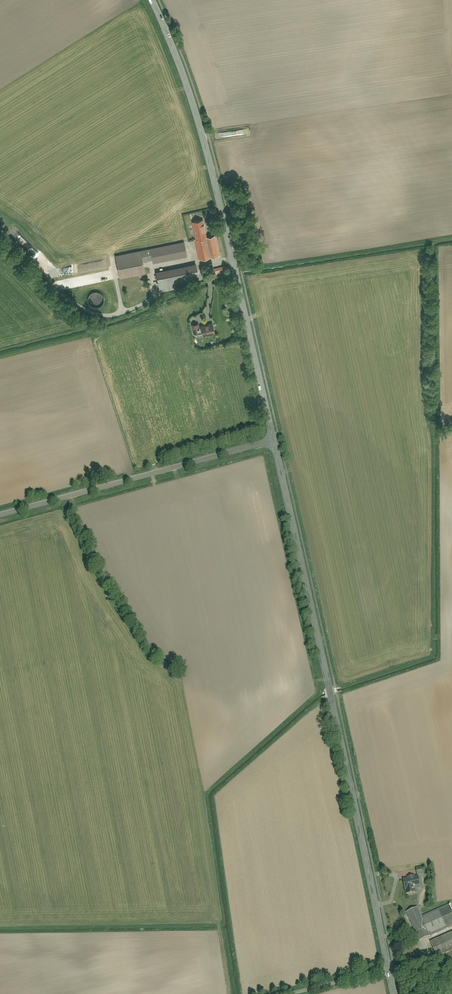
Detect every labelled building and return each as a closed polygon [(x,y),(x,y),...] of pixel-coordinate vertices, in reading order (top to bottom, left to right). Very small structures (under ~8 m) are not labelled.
[(192,223),(198,259),(212,257),(209,238),(206,221),(192,223)] [(209,238),(212,257),(222,255),(219,236),(209,238)] [(189,257),(186,242),(118,254),(122,278),(147,273),(145,265),(189,257)] [(158,272),(162,291),(203,282),(199,263),(158,272)] [(215,266),(217,274),(227,272),(225,264),(215,266)] [(89,298),(90,304),(93,307),(98,308),(104,305),(106,301),(105,296),(103,293),(99,291),(94,292),(90,295),(89,298)] [(202,325),(205,336),(219,333),(216,322),(202,325)] [(192,326),(194,335),(201,333),(200,324),(192,326)] [(404,893),(405,897),(412,896),(411,891),(420,889),(417,876),(400,879),(403,893),(404,893)] [(416,941),(451,927),(451,914),(449,906),(422,916),(419,907),(405,912),(416,941)] [(433,958),(451,950),(451,932),(427,942),(433,958)]
